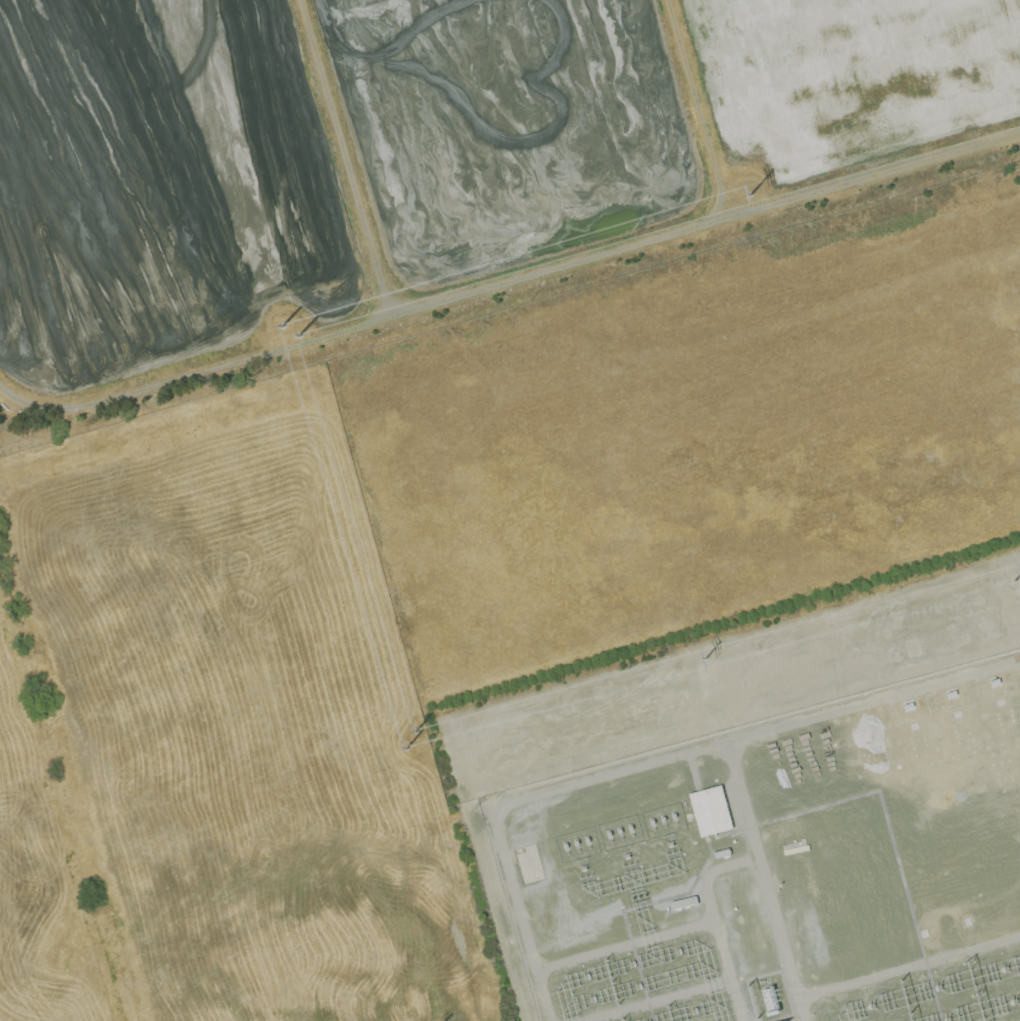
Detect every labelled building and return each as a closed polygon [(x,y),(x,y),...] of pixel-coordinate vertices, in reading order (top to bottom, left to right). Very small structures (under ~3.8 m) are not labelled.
[(700,837),(689,793),(721,785),(733,828),(700,837)]
